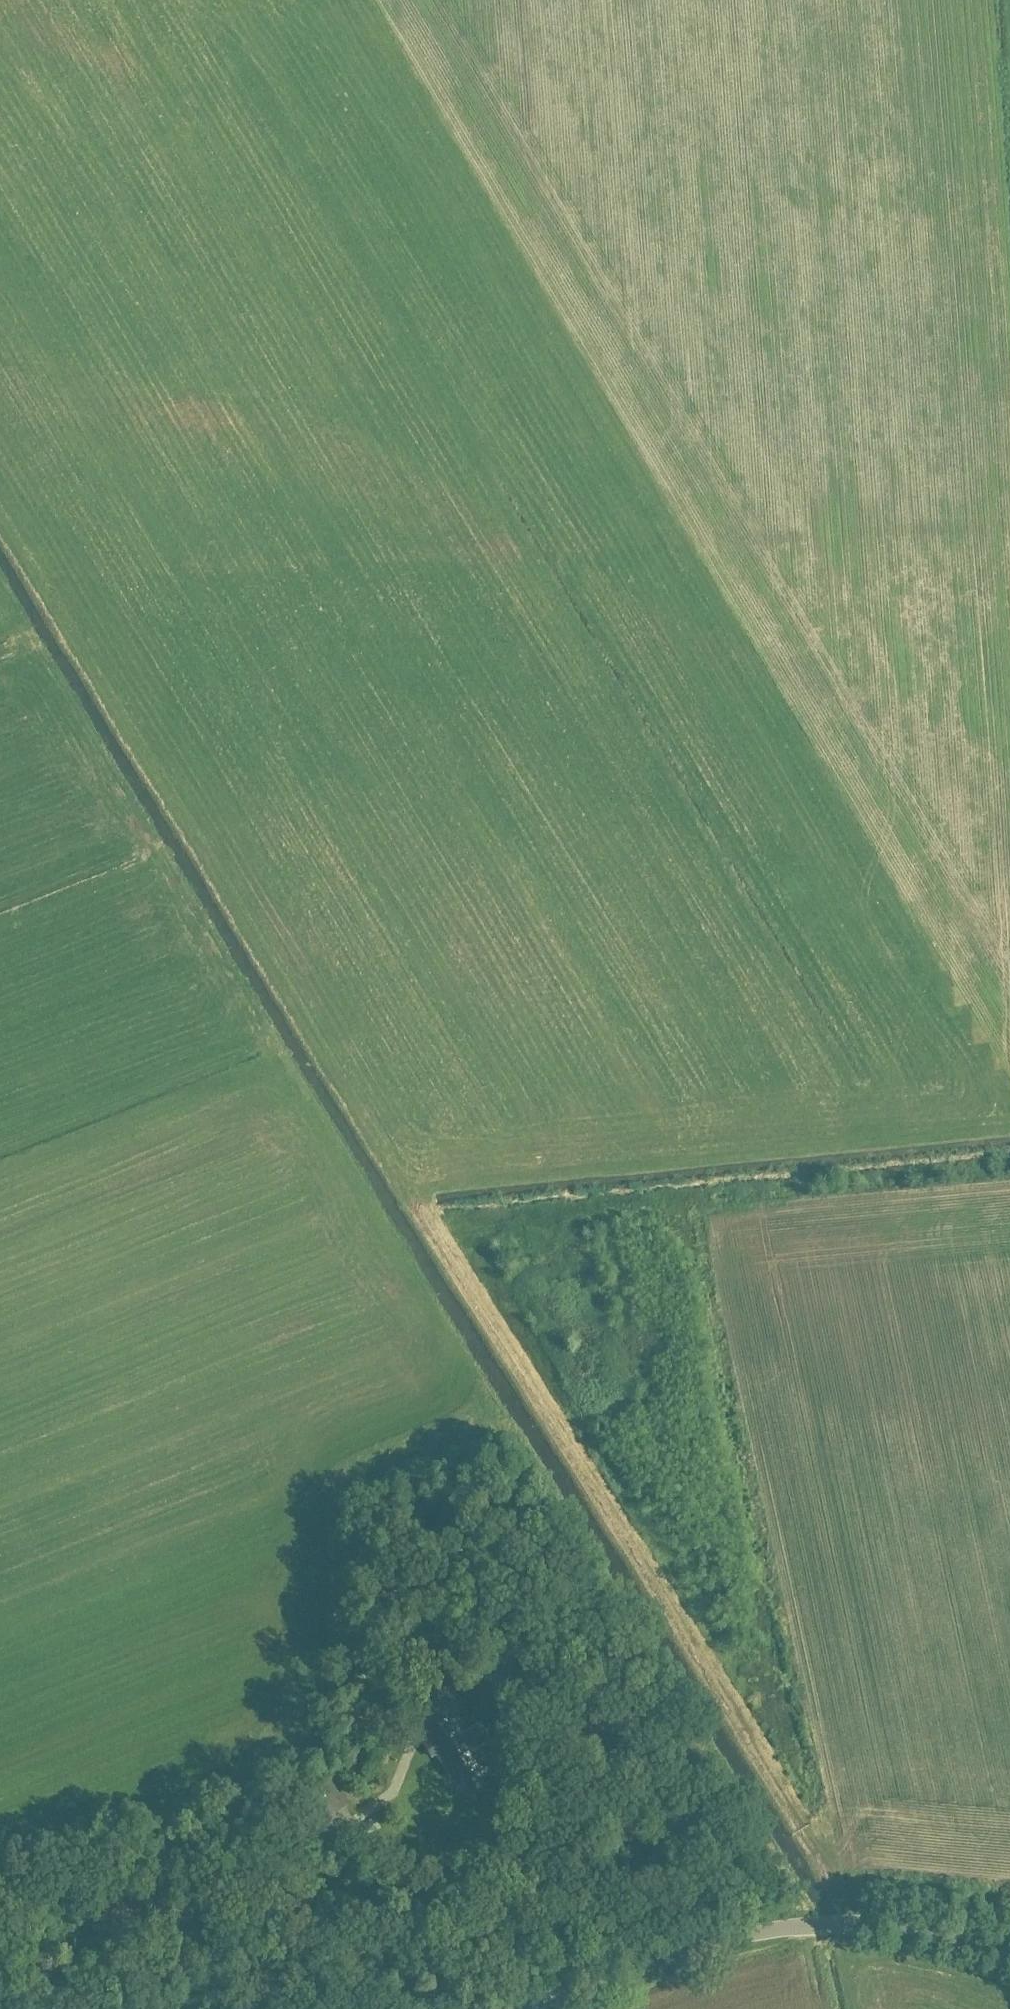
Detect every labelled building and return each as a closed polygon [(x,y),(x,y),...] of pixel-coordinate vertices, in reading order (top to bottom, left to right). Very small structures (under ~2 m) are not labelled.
[(480,1723),(461,1734),(451,1717),(425,1733),(430,1741),(424,1745),(431,1757),(438,1753),(452,1778),(459,1773),(472,1794),(491,1783),(472,1751),(490,1740),(480,1723)]
